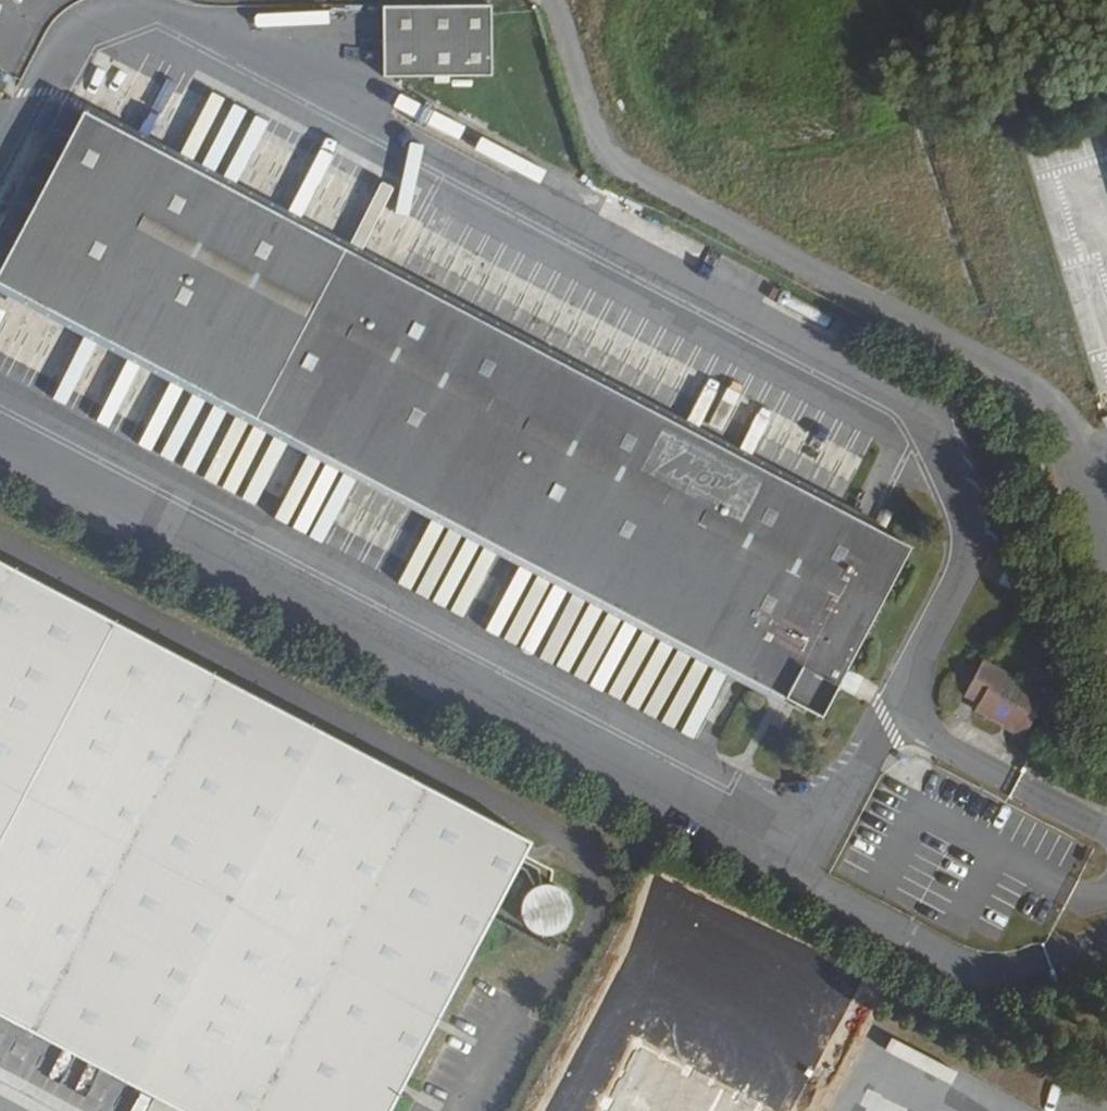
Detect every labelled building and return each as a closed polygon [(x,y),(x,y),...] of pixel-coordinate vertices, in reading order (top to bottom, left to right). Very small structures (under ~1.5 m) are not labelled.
[(475,79),(474,8),(365,11),(366,80),(475,79)] [(52,97),(0,203),(0,284),(806,690),(892,520),(52,97)] [(174,1110),(375,1110),(519,824),(0,568),(0,1022),(174,1110)] [(1014,714),(1034,673),(970,640),(953,674),(968,681),(964,688),(1014,714)] [(547,868),(538,866),(537,866),(531,866),(526,867),(521,870),(517,873),(512,881),(510,889),(511,900),(517,909),(521,913),(526,915),(535,917),(544,916),(553,910),(558,904),(561,898),(561,893),(560,882),(555,875),(552,871),(547,868)]
